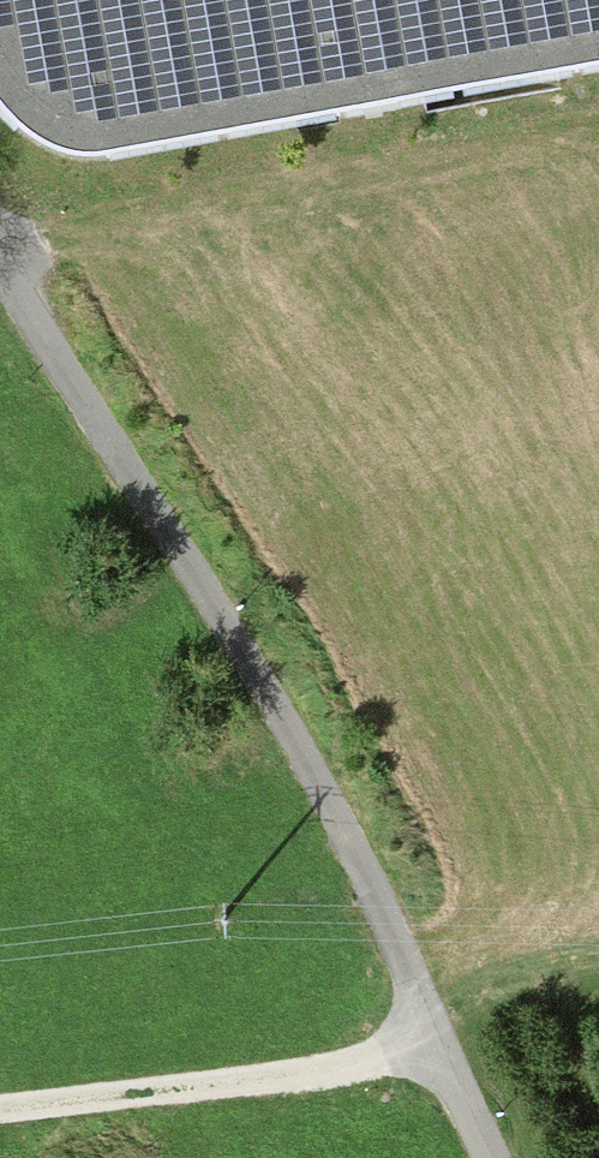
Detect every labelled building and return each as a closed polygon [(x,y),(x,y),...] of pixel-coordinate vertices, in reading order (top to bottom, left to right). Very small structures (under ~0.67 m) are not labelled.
[(26,135),(74,157),(598,69),(598,0),(0,0),(0,115),(26,135)]
